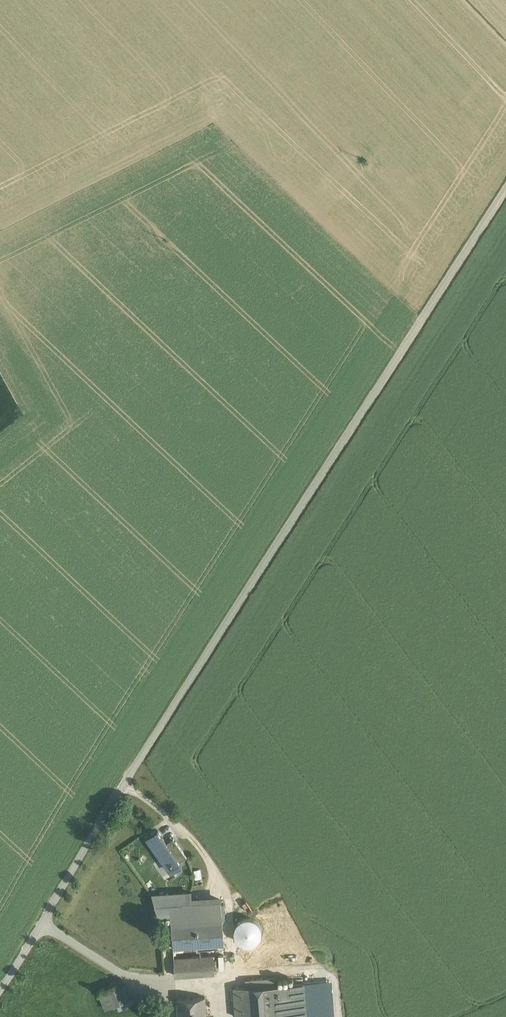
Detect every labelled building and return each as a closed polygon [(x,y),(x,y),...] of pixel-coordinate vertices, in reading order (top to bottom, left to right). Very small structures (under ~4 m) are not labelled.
[(182,863),(181,861),(169,845),(167,842),(158,829),(147,837),(171,871),(182,863)] [(176,840),(169,845),(181,861),(187,856),(176,840)] [(221,895),(170,898),(171,921),(223,917),(221,895)] [(223,917),(171,921),(173,948),(224,945),(223,917)] [(261,936),(262,930),(261,925),(258,921),(254,918),(248,917),(243,918),(239,921),(236,926),(235,931),(236,936),(239,940),(244,943),(249,944),(254,943),(258,940),(261,936)] [(214,956),(174,959),(175,976),(215,973),(214,956)] [(246,980),(247,986),(272,985),(276,984),(276,978),(246,980)] [(121,981),(99,991),(107,1009),(129,1000),(121,981)] [(274,1016),(306,1016),(304,982),(276,984),(272,985),(274,1016)] [(234,987),(236,1016),(242,1016),(248,1016),(249,1016),(274,1016),(272,985),(247,986),(234,987)] [(177,999),(178,1016),(206,1016),(205,997),(177,999)]
